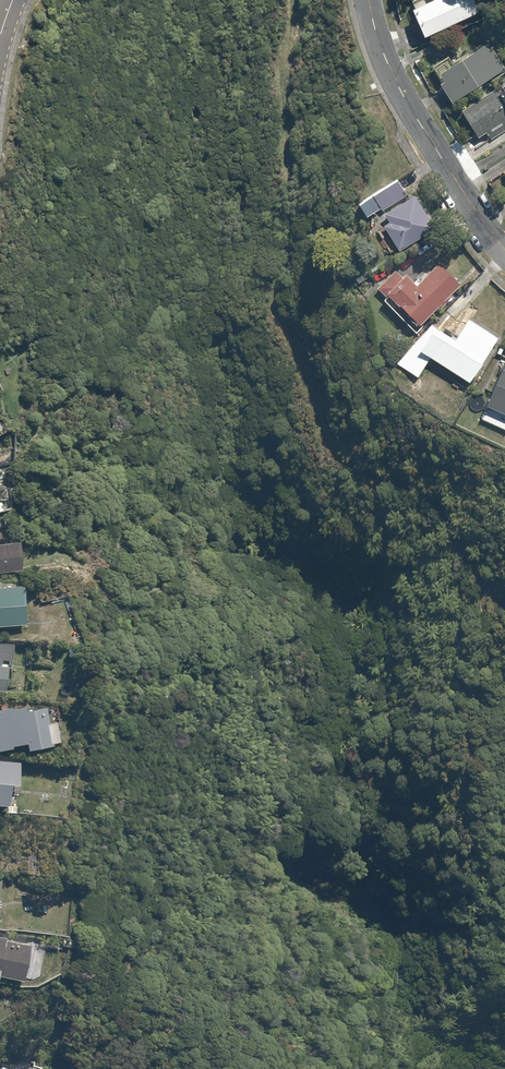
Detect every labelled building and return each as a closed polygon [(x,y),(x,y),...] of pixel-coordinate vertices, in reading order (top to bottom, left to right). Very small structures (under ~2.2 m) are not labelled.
[(428,40),(482,14),(475,0),(421,0),(412,5),(428,40)] [(432,67),(447,96),(504,65),(490,36),(432,67)] [(496,89),(494,86),(459,106),(475,135),(484,129),(486,133),(504,122),(504,84),(496,89)] [(439,234),(417,193),(403,201),(398,192),(380,202),(392,224),(387,227),(401,254),(439,234)] [(419,328),(463,283),(443,264),(417,290),(397,270),(379,289),(419,328)] [(471,384),(499,340),(468,320),(456,339),(433,325),(404,371),(419,380),(432,359),(471,384)] [(484,423),(504,431),(504,367),(484,423)] [(0,546),(0,576),(37,572),(33,542),(0,546)] [(47,630),(46,591),(0,592),(0,631),(47,630)] [(0,646),(0,694),(20,696),(24,668),(33,669),(36,651),(0,646)] [(73,710),(9,719),(10,729),(7,729),(9,744),(14,744),(16,756),(54,751),(54,757),(88,753),(84,726),(75,728),(73,710)] [(0,764),(0,808),(29,811),(33,767),(0,764)] [(0,937),(0,981),(21,986),(22,980),(50,986),(57,949),(0,937)]
